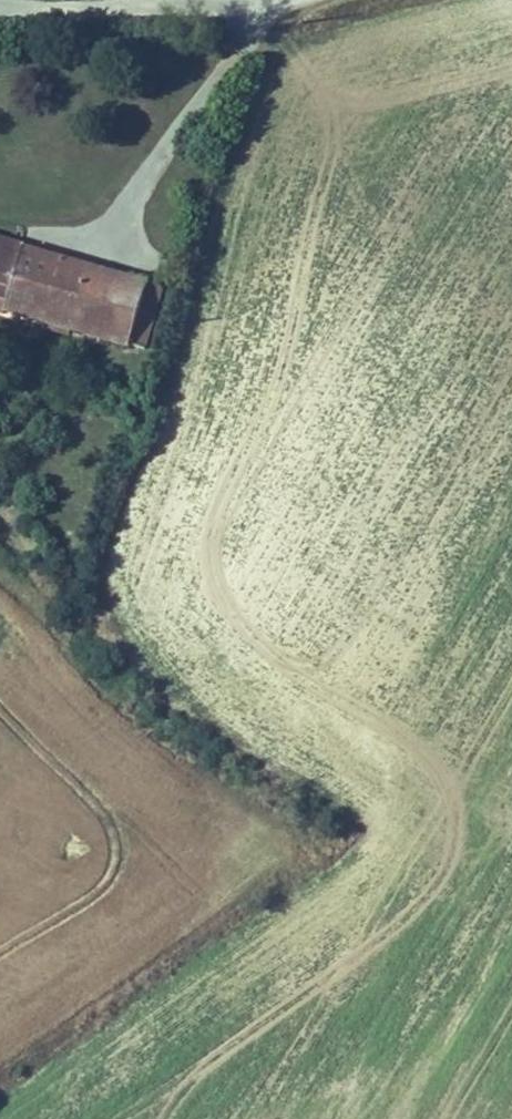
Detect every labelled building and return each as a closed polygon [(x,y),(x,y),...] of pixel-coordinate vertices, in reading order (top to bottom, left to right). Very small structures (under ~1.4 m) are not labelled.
[(78,266),(0,243),(0,316),(57,334),(78,266)] [(78,266),(57,334),(116,354),(135,284),(78,266)]
